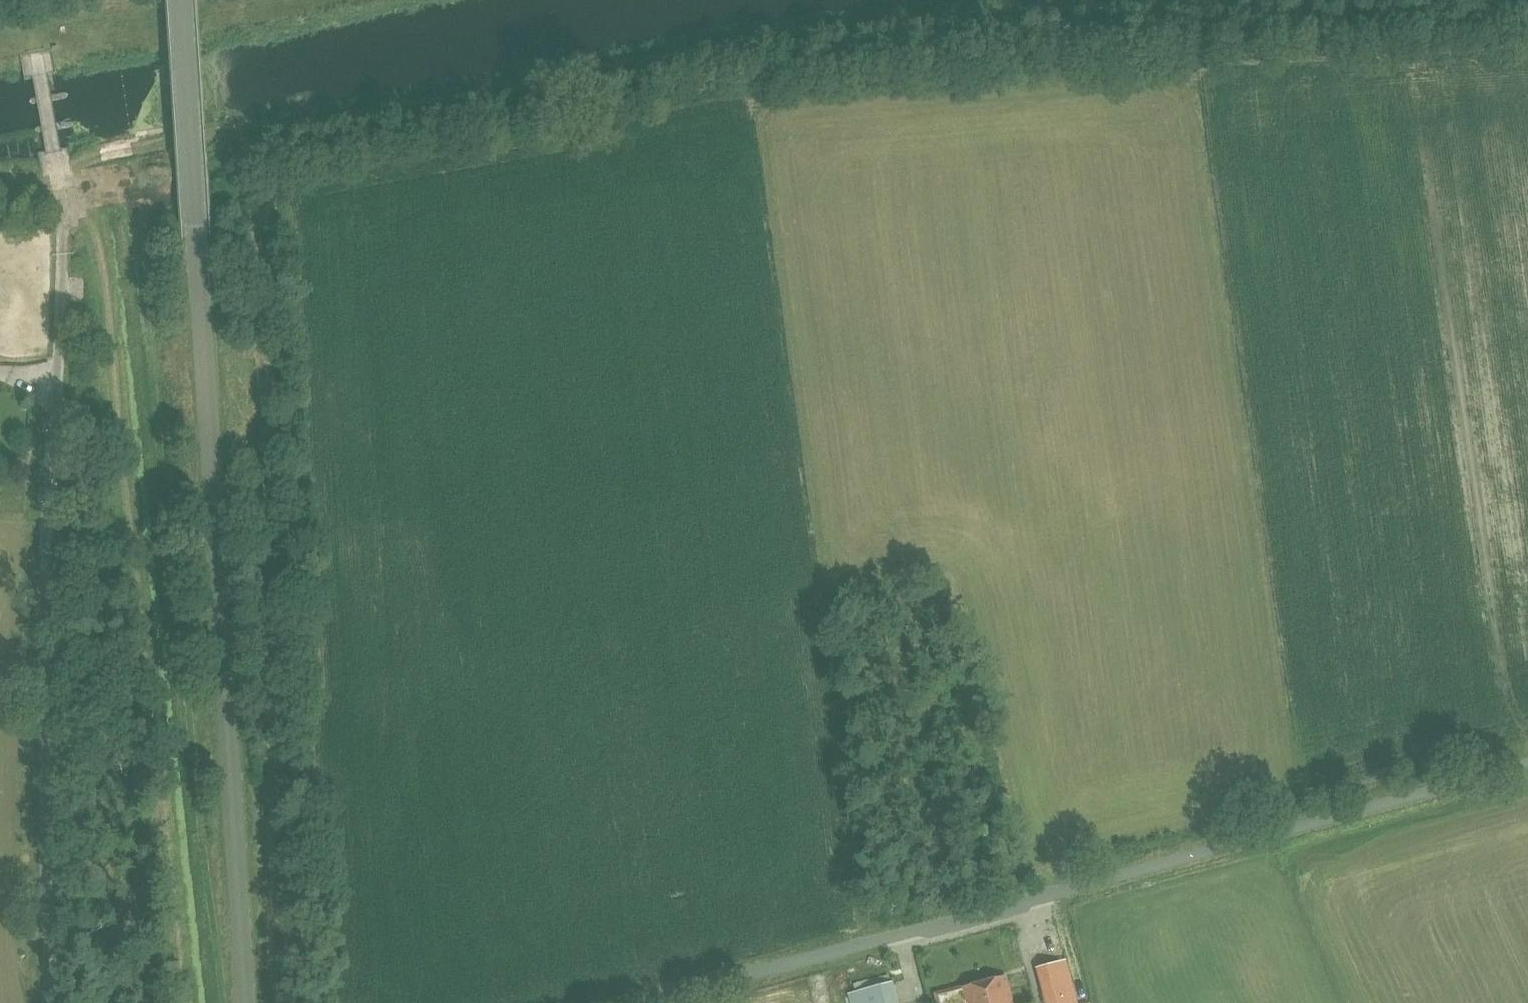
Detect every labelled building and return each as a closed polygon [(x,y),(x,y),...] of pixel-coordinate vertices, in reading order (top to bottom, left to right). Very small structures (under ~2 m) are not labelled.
[(57,155),(59,175),(76,173),(74,154),(57,155)] [(1064,960),(1036,967),(1046,1002),(1076,1002),(1064,960)] [(1005,976),(934,994),(936,1002),(1012,1002),(1005,976)] [(848,995),(850,1002),(897,1002),(892,983),(848,995)]
